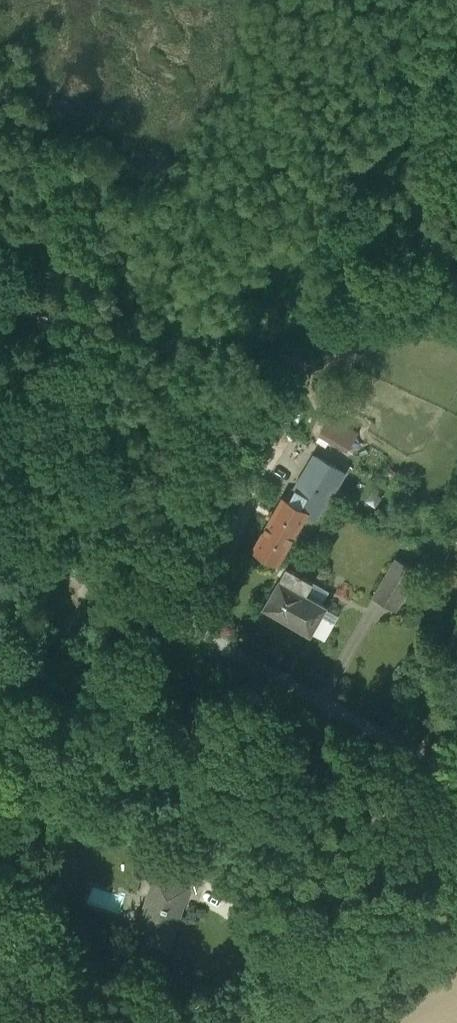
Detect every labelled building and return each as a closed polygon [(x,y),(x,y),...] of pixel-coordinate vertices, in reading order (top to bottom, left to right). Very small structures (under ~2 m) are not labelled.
[(336,362),(355,368),(367,335),(348,328),(336,362)] [(302,375),(308,363),(287,352),(281,365),(302,375)] [(327,416),(317,436),(348,451),(358,431),(327,416)] [(255,552),(277,564),(285,550),(307,513),(316,519),(344,472),(315,455),(288,501),(282,497),(252,550),(255,552)] [(372,598),(395,611),(412,583),(409,582),(415,571),(396,559),(372,598)] [(263,607),(310,635),(327,606),(306,593),(313,582),(286,566),(263,607)] [(188,887),(196,890),(201,874),(148,856),(143,871),(156,876),(156,875),(189,886),(188,887)] [(135,936),(167,947),(188,887),(189,886),(156,875),(156,876),(156,877),(161,879),(152,907),(146,905),(135,936)] [(156,877),(146,905),(152,907),(161,879),(156,877)]
